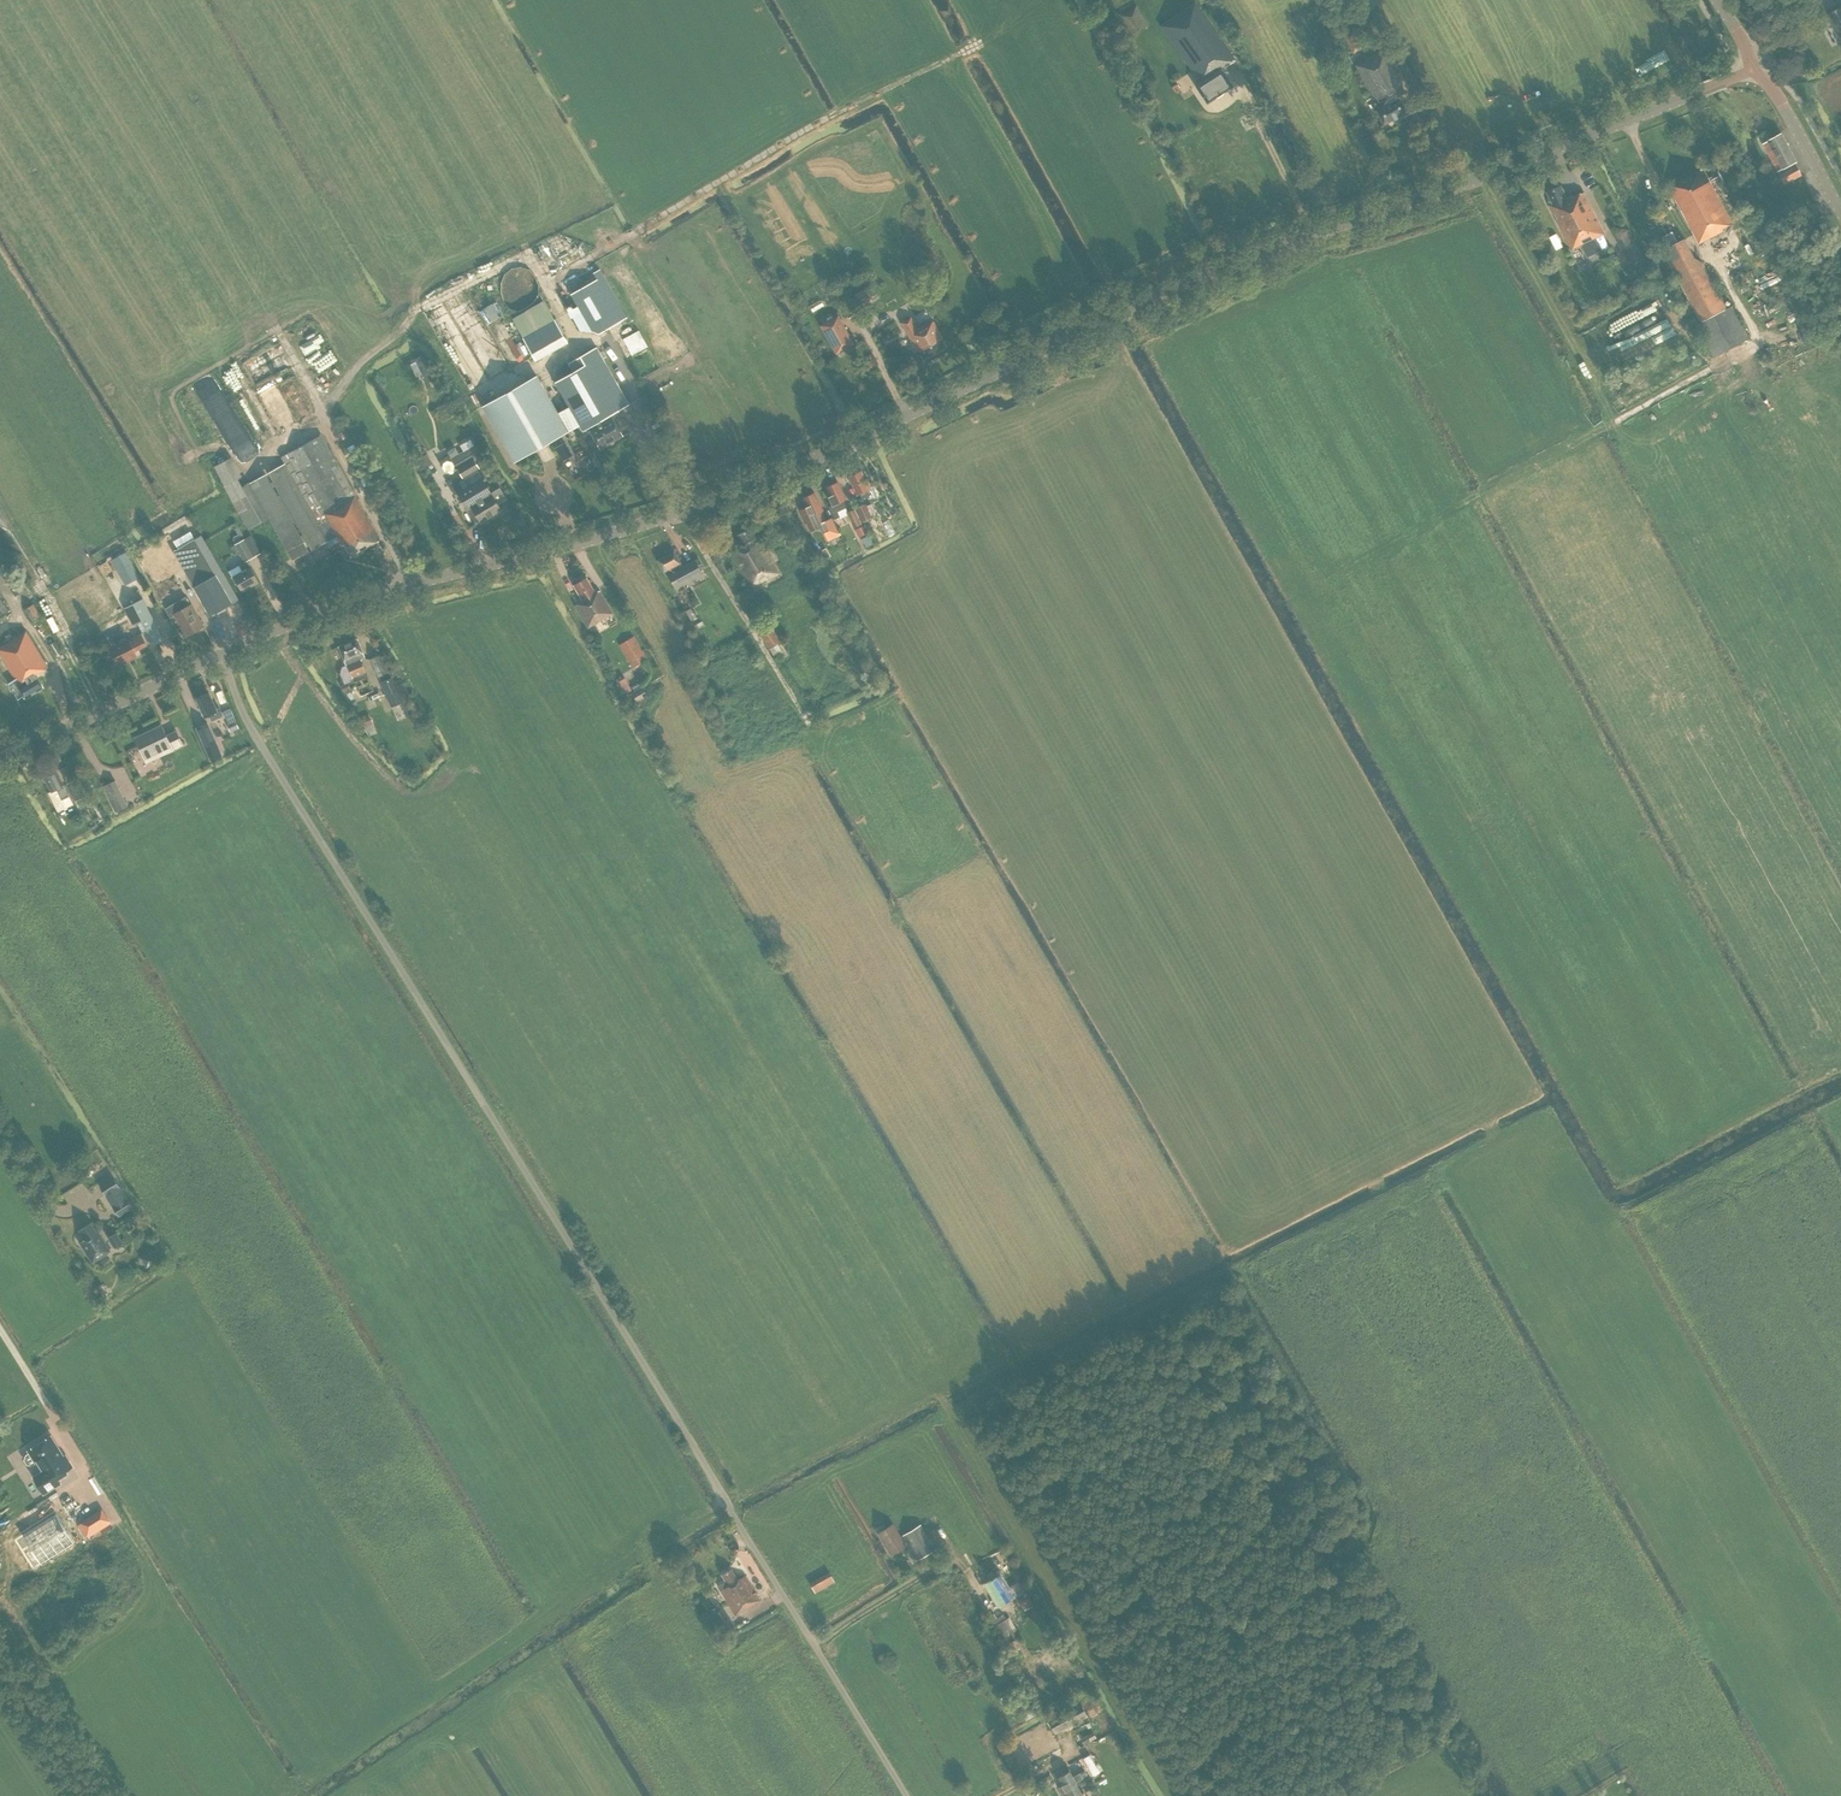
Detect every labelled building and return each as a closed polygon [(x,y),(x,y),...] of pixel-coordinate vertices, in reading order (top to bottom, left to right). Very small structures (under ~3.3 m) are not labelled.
[(1202,81),(1195,86),(1207,103),(1233,86),(1221,69),(1233,60),(1195,2),(1159,25),(1194,75),(1196,73),(1202,81)] [(1828,14),(1835,27),(1834,28),(1839,37),(1840,36),(1840,8),(1828,14)] [(1344,35),(1353,52),(1362,48),(1353,30),(1344,35)] [(1358,63),(1356,65),(1373,98),(1376,97),(1381,106),(1375,109),(1383,125),(1407,112),(1398,96),(1405,92),(1383,50),(1361,62),(1360,60),(1357,61),(1358,63)] [(1788,166),(1797,161),(1782,133),(1763,143),(1778,171),(1783,169),(1784,171),(1779,173),(1785,184),(1802,175),(1796,164),(1789,168),(1788,166)] [(1732,223),(1710,180),(1718,176),(1714,167),(1709,170),(1712,176),(1709,178),(1703,168),(1669,186),(1700,244),(1724,231),(1723,228),(1732,223)] [(1567,198),(1562,187),(1548,193),(1553,204),(1549,206),(1554,215),(1555,214),(1557,218),(1556,219),(1572,249),(1582,244),(1588,256),(1601,249),(1595,238),(1605,233),(1584,192),(1574,197),(1573,195),(1567,198)] [(1646,262),(1628,229),(1614,236),(1632,269),(1646,262)] [(1663,250),(1701,322),(1727,308),(1703,263),(1694,258),(1684,238),(1663,250)] [(590,255),(598,258),(601,250),(593,247),(590,255)] [(537,295),(538,291),(538,288),(537,284),(535,281),(533,278),(530,276),(527,274),(524,273),(520,273),(517,273),(513,274),(510,275),(507,277),(505,280),(503,283),(502,287),(501,290),(501,294),(502,297),(504,300),(506,303),(509,306),(512,307),(515,309),(519,309),(522,309),(526,308),(529,306),(532,304),(534,302),(536,298),(537,295)] [(599,334),(627,317),(603,275),(571,294),(592,331),(599,334)] [(873,300),(865,288),(854,295),(861,307),(873,300)] [(820,309),(830,301),(826,295),(815,303),(820,309)] [(526,333),(558,316),(548,297),(516,315),(526,333)] [(469,305),(463,308),(469,320),(475,317),(469,305)] [(1749,339),(1732,306),(1727,308),(1701,322),(1697,324),(1714,357),(1749,339)] [(854,344),(838,315),(820,325),(836,354),(854,344)] [(535,360),(567,342),(555,319),(522,338),(535,360)] [(924,359),(945,347),(938,336),(940,335),(934,322),(927,326),(926,324),(917,329),(912,320),(903,324),(916,350),(919,349),(924,359)] [(623,339),(631,355),(647,346),(639,330),(623,339)] [(474,340),(476,351),(468,353),(470,361),(476,359),(482,379),(492,377),(481,338),(474,340)] [(536,375),(482,406),(515,462),(580,425),(583,431),(588,428),(600,448),(622,435),(612,418),(604,423),(602,419),(629,404),(596,347),(569,363),(573,371),(555,382),(566,400),(570,407),(558,413),(554,407),(536,375)] [(352,364),(346,367),(350,375),(356,371),(352,364)] [(281,380),(285,377),(280,371),(268,380),(277,391),(285,385),(281,380)] [(203,391),(195,394),(210,430),(218,426),(203,391)] [(279,418),(265,423),(271,441),(286,435),(279,418)] [(258,447),(245,422),(231,429),(245,454),(258,447)] [(380,540),(320,435),(281,457),(285,463),(250,483),(249,482),(247,483),(231,456),(214,466),(248,529),(269,518),(293,560),(336,536),(342,545),(344,544),(351,556),(380,540)] [(483,454),(478,444),(452,459),(458,468),(464,479),(459,482),(463,489),(458,493),(467,509),(472,507),(481,522),(501,510),(498,504),(507,499),(500,488),(491,493),(477,469),(479,468),(474,459),(483,454)] [(871,487),(867,479),(864,480),(860,471),(850,476),(858,494),(859,493),(862,499),(870,496),(871,498),(878,495),(874,485),(871,487)] [(837,482),(827,486),(831,496),(828,497),(832,505),(829,507),(834,519),(840,516),(837,511),(847,507),(844,500),(845,499),(837,482)] [(822,510),(814,492),(803,497),(807,506),(801,509),(811,531),(821,526),(825,534),(837,529),(831,518),(825,521),(820,511),(822,510)] [(864,504),(857,507),(863,521),(870,518),(864,504)] [(860,524),(856,514),(850,517),(855,527),(860,524)] [(196,526),(178,536),(182,543),(200,532),(196,526)] [(747,548),(732,556),(750,589),(760,583),(759,582),(769,577),(769,578),(778,573),(760,540),(758,541),(756,538),(756,537),(750,527),(737,534),(743,545),(745,544),(747,548)] [(210,616),(240,599),(203,534),(173,551),(210,616)] [(252,535),(244,540),(253,556),(261,552),(252,535)] [(245,561),(253,556),(244,540),(236,544),(245,561)] [(730,560),(723,547),(711,553),(722,573),(729,569),(726,563),(730,560)] [(702,574),(695,560),(683,567),(674,551),(658,560),(666,576),(668,575),(675,588),(702,574)] [(125,585),(139,578),(126,552),(112,559),(125,585)] [(247,561),(240,565),(229,571),(232,577),(236,584),(238,583),(242,591),(258,582),(247,561)] [(613,613),(599,590),(595,592),(586,578),(574,585),(583,600),(575,605),(588,628),(613,613)] [(171,617),(175,615),(187,635),(203,626),(186,597),(165,609),(171,617)] [(146,631),(151,641),(153,645),(163,639),(143,598),(125,607),(133,624),(141,621),(146,631)] [(25,609),(33,622),(41,617),(33,604),(25,609)] [(695,618),(701,615),(696,605),(690,608),(695,618)] [(697,620),(699,627),(710,623),(707,617),(697,620)] [(769,648),(780,641),(767,621),(756,627),(769,648)] [(0,647),(0,653),(16,679),(9,683),(18,698),(24,695),(26,698),(43,687),(36,674),(48,667),(26,631),(0,647)] [(151,641),(146,631),(128,639),(110,648),(119,665),(137,656),(134,651),(146,645),(145,643),(151,641)] [(357,639),(339,646),(346,665),(348,664),(356,683),(368,678),(360,659),(364,657),(357,639)] [(49,645),(55,656),(61,652),(55,641),(49,645)] [(642,645),(632,651),(648,678),(658,672),(642,645)] [(378,676),(388,672),(380,654),(370,658),(378,676)] [(391,671),(388,672),(378,676),(391,707),(404,701),(411,701),(406,687),(399,678),(395,680),(391,671)] [(631,690),(625,677),(619,681),(625,693),(631,690)] [(348,682),(341,685),(344,691),(351,689),(348,682)] [(651,701),(640,682),(632,687),(634,691),(632,692),(640,707),(651,701)] [(367,689),(370,699),(383,694),(379,684),(367,689)] [(209,692),(196,698),(207,722),(208,722),(209,724),(229,716),(222,701),(215,705),(209,692)] [(239,728),(235,720),(227,724),(230,732),(239,728)] [(207,722),(196,727),(211,761),(223,755),(209,724),(208,722),(207,722)] [(183,743),(176,730),(166,735),(161,725),(135,738),(146,761),(183,743)] [(125,776),(135,774),(132,759),(121,762),(125,776)] [(69,796),(55,766),(42,772),(51,791),(48,792),(58,812),(73,804),(69,796)] [(67,784),(78,806),(87,802),(75,779),(67,784)] [(128,806),(115,780),(103,786),(115,812),(128,806)] [(99,818),(92,804),(83,808),(90,822),(99,818)] [(101,1157),(104,1166),(115,1162),(112,1153),(101,1157)] [(61,1175),(66,1184),(81,1175),(76,1167),(61,1175)] [(132,1207),(114,1178),(101,1187),(106,1195),(114,1207),(119,1215),(132,1207)] [(80,1242),(93,1262),(110,1250),(98,1231),(97,1232),(91,1223),(80,1230),(86,1239),(80,1242)] [(124,1243),(117,1232),(107,1237),(114,1248),(124,1243)] [(150,1253),(142,1258),(147,1268),(156,1262),(150,1253)] [(18,1424),(9,1427),(11,1436),(21,1433),(18,1424)] [(26,1454),(24,1459),(27,1464),(33,1465),(36,1463),(41,1471),(33,1476),(44,1494),(61,1483),(59,1479),(69,1473),(67,1471),(73,1467),(65,1454),(64,1455),(51,1434),(37,1443),(36,1443),(31,1446),(31,1447),(27,1449),(29,1452),(26,1454)] [(6,1471),(19,1497),(33,1490),(19,1464),(6,1471)] [(114,1512),(102,1517),(110,1536),(122,1531),(114,1512)] [(56,1513),(22,1535),(40,1564),(75,1542),(56,1513)] [(89,1517),(80,1523),(91,1539),(100,1533),(89,1517)] [(878,1532),(892,1554),(905,1546),(892,1524),(878,1532)] [(903,1534),(918,1559),(934,1550),(919,1525),(903,1534)] [(1002,1547),(1007,1560),(1015,1557),(1009,1544),(1002,1547)] [(803,1572),(815,1593),(834,1581),(829,1572),(826,1574),(819,1562),(803,1572)] [(721,1583),(718,1585),(735,1615),(760,1600),(745,1575),(738,1579),(732,1568),(722,1574),(726,1580),(724,1582),(723,1580),(720,1582),(721,1583)] [(984,1583),(998,1607),(1023,1591),(1018,1582),(1009,1588),(1000,1573),(984,1583)] [(1024,1610),(1037,1603),(1031,1593),(1018,1600),(1024,1610)] [(1017,1630),(1010,1617),(1006,1620),(1000,1609),(988,1616),(1001,1639),(1010,1654),(1020,1648),(1011,1633),(1017,1630)] [(721,1610),(714,1614),(725,1632),(735,1627),(731,1620),(728,1622),(721,1610)] [(1087,1716),(1080,1703),(1048,1721),(1055,1734),(1087,1716)] [(1087,1734),(1081,1738),(1084,1743),(1090,1740),(1087,1734)] [(1063,1795),(1077,1795),(1082,1794),(1075,1782),(1082,1778),(1080,1774),(1073,1777),(1070,1772),(1059,1777),(1063,1786),(1059,1788),(1063,1795)]
